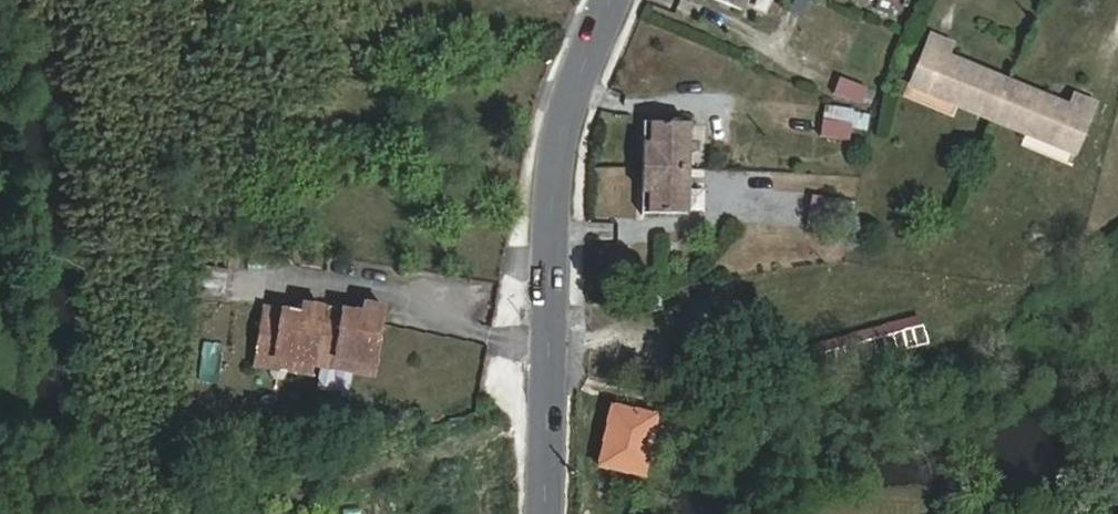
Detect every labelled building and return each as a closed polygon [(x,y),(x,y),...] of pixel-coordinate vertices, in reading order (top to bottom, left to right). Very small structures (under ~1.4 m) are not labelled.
[(741,10),(746,0),(719,0),(741,10)] [(996,116),(1011,82),(947,54),(952,41),(933,34),(917,72),(933,78),(929,88),(996,116)] [(933,78),(917,72),(913,81),(929,88),(933,78)] [(831,92),(860,103),(866,86),(837,75),(831,92)] [(1071,107),(1011,82),(996,116),(1058,142),(1062,132),(1078,139),(1094,100),(1077,93),(1071,107)] [(819,139),(850,140),(851,122),(820,121),(819,139)] [(644,141),(643,168),(687,169),(687,124),(652,123),(651,142),(644,141)] [(1075,149),(1078,139),(1062,132),(1058,142),(1075,149)] [(687,169),(643,168),(643,193),(650,193),(651,213),(686,214),(687,169)] [(643,213),(651,213),(650,193),(643,193),(643,213)] [(808,213),(838,218),(841,201),(811,196),(808,213)] [(379,296),(381,286),(372,285),(371,295),(379,296)] [(310,297),(272,292),(266,338),(303,343),(302,354),(323,356),(325,346),(326,336),(365,341),(364,351),(384,354),(393,288),(381,286),(379,296),(371,295),(321,287),(319,299),(310,297)] [(311,286),(310,297),(319,299),(321,287),(311,286)] [(928,340),(919,314),(783,354),(791,381),(928,340)] [(326,336),(325,346),(364,351),(365,341),(326,336)] [(303,343),(266,338),(264,349),(302,354),(303,343)] [(642,471),(652,415),(612,407),(601,463),(642,471)]
